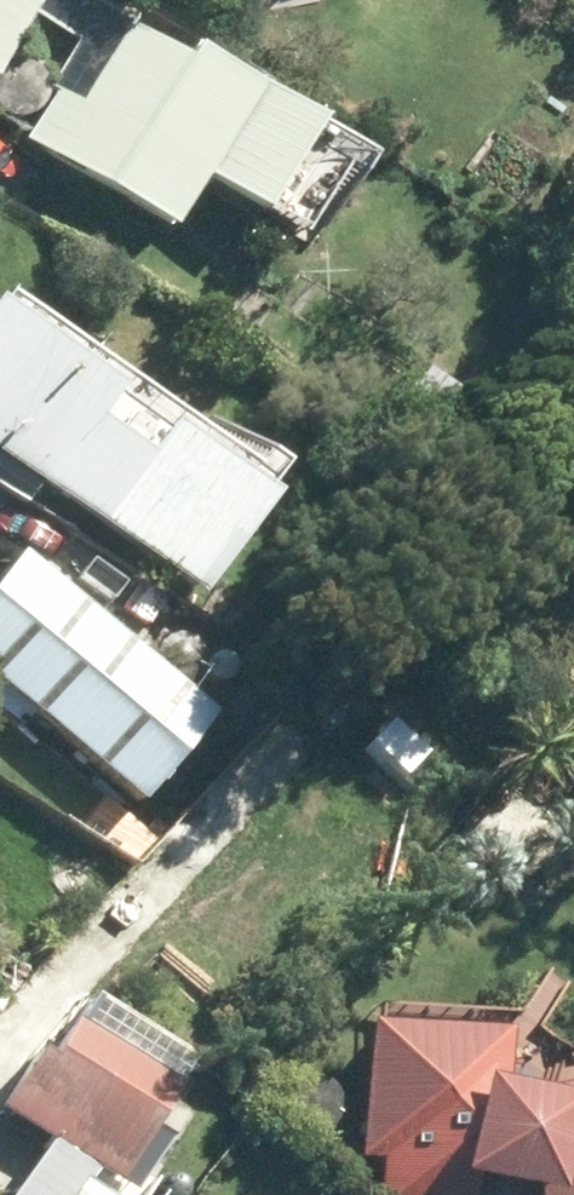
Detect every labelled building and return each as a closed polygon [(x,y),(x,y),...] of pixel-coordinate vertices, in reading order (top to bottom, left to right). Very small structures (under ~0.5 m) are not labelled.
[(1,84),(50,0),(0,0),(0,84),(1,84)] [(55,99),(28,143),(177,234),(208,181),(268,218),(320,131),(196,55),(188,69),(129,32),(131,27),(103,10),(49,97),(55,99)] [(176,429),(154,461),(103,424),(125,394),(0,307),(0,455),(206,602),(279,503),(176,429)] [(0,578),(0,686),(146,807),(219,718),(20,555),(0,578)] [(39,1052),(4,1107),(122,1184),(183,1094),(82,1026),(57,1063),(39,1052)] [(512,1035),(375,1027),(365,1162),(386,1162),(384,1194),(573,1194),(573,1092),(508,1103),(512,1035)] [(81,1194),(105,1194),(89,1184),(81,1194)]
